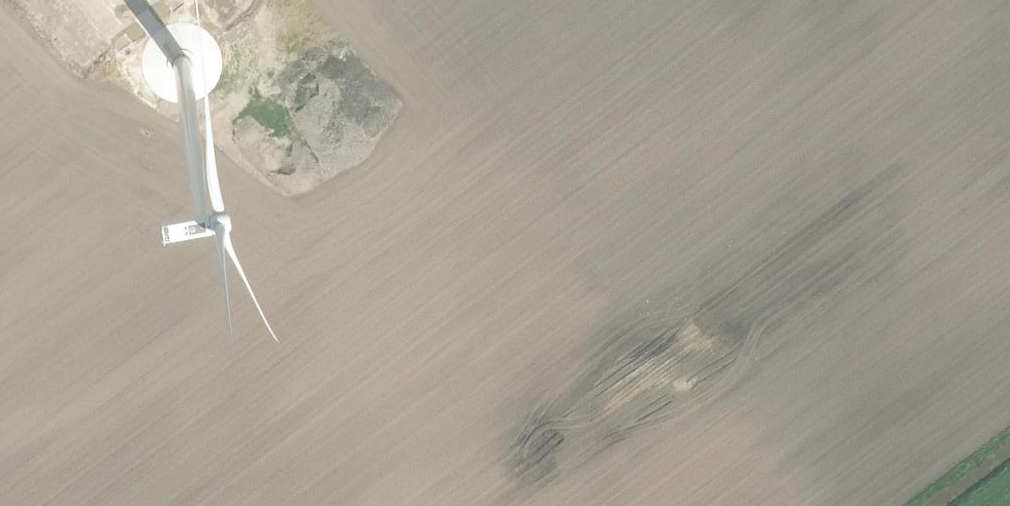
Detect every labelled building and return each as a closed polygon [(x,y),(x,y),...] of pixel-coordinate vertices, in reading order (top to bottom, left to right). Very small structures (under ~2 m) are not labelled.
[(191,66),(191,65),(192,64),(192,63),(192,62),(192,61),(191,61),(191,60),(191,59),(191,58),(190,57),(189,57),(189,56),(188,55),(187,55),(186,54),(185,54),(184,53),(183,53),(182,53),(181,53),(179,54),(178,54),(177,55),(176,55),(175,56),(174,57),(174,59),(173,60),(173,61),(173,62),(173,63),(173,65),(173,67),(174,68),(175,69),(175,70),(176,71),(177,71),(178,72),(179,72),(180,72),(182,73),(183,72),(184,72),(185,72),(186,72),(188,71),(189,70),(190,69),(190,68),(191,67),(191,66)]
